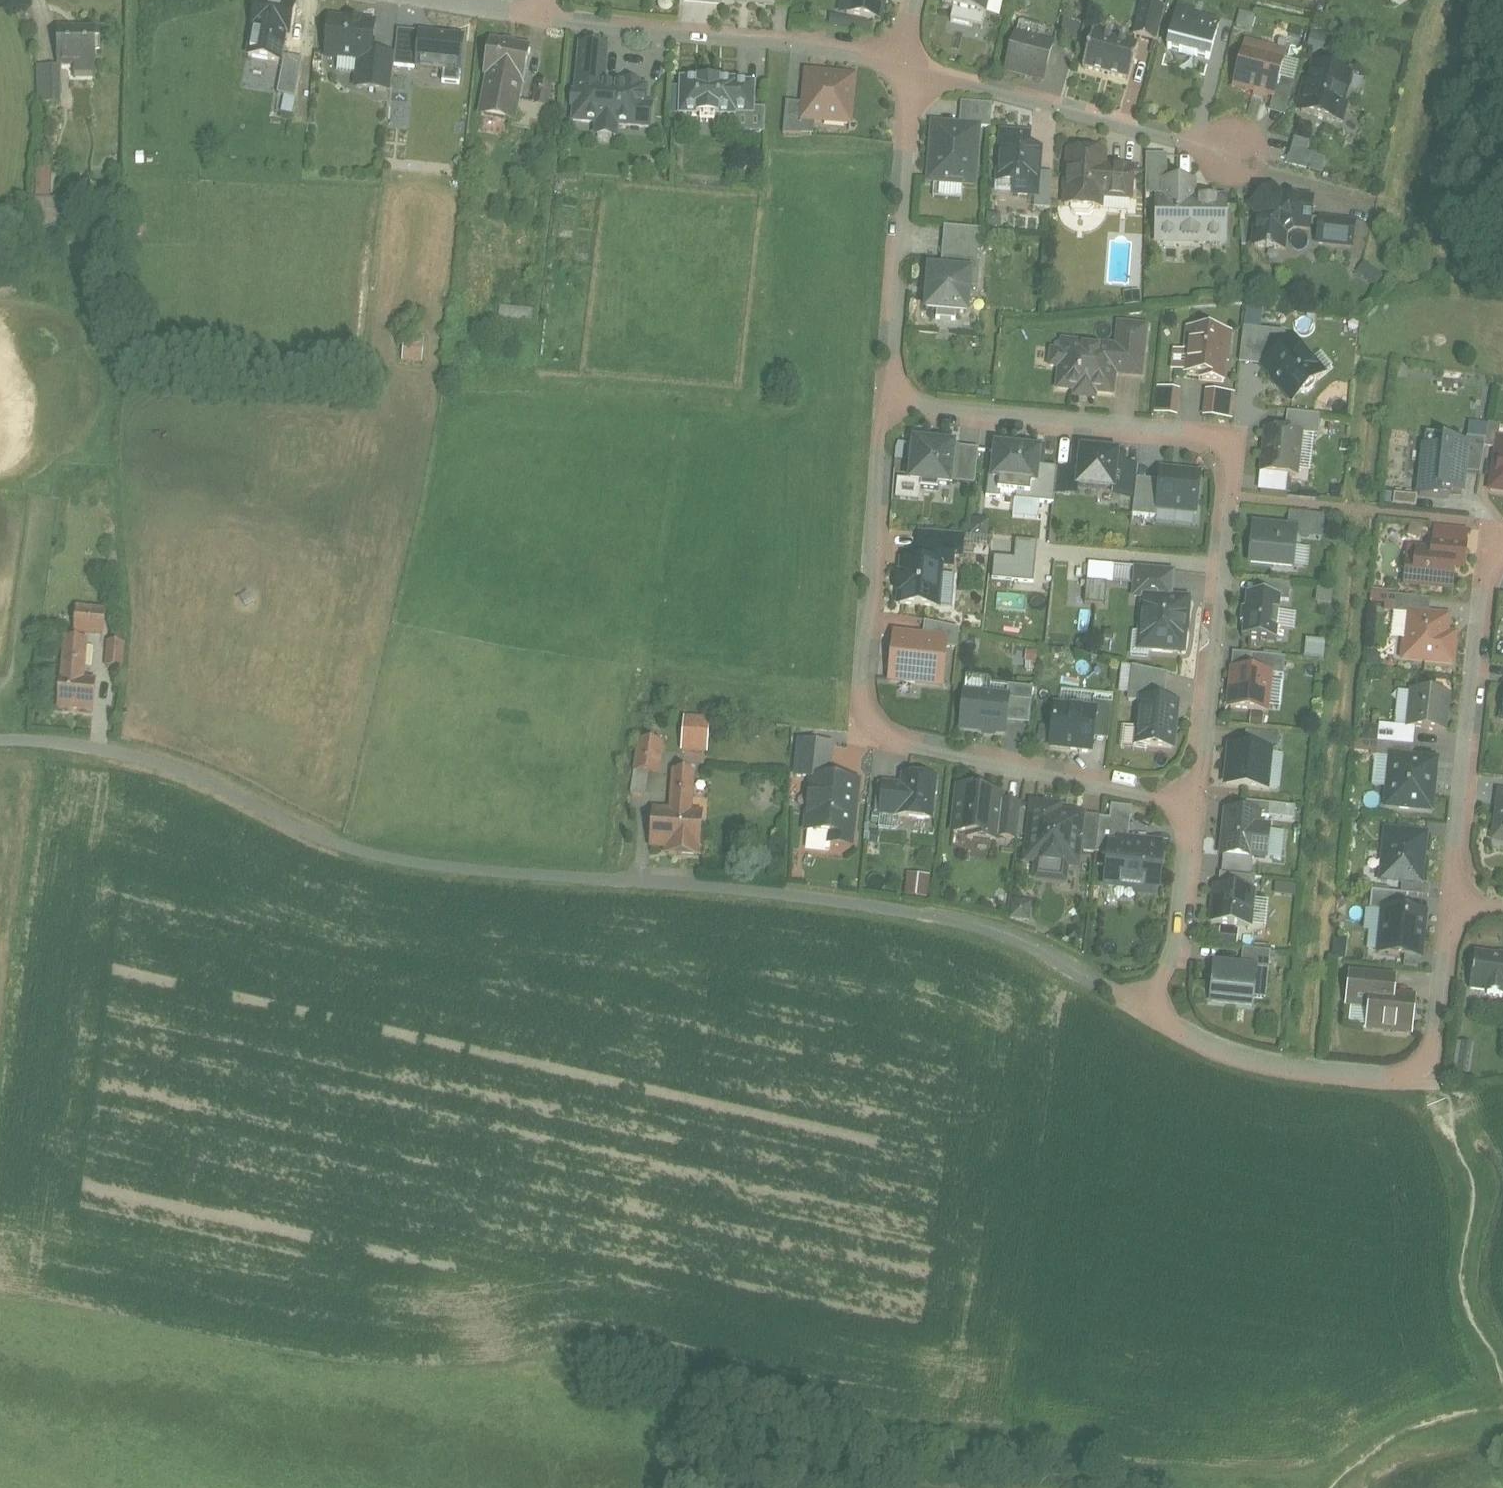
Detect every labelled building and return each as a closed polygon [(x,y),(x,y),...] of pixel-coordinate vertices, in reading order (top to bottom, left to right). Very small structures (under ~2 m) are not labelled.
[(286,0),(263,0),(257,30),(265,32),(261,53),(284,57),(288,36),(293,37),(300,3),(286,0)] [(780,8),(781,0),(688,0),(688,4),(729,8),(730,3),(780,8)] [(835,22),(856,26),(879,31),(883,14),(888,15),(891,0),(839,0),(835,22)] [(942,6),(952,9),(949,22),(981,29),(988,0),(943,0),(942,6)] [(1169,43),(1168,48),(1211,60),(1216,41),(1220,29),(1214,28),(1192,21),(1194,14),(1177,9),(1168,42),(1169,43)] [(381,20),(334,15),(329,61),(361,64),(358,90),(393,93),(397,54),(378,52),(381,20)] [(1251,20),(1240,17),(1237,26),(1248,29),(1251,20)] [(853,40),(856,26),(835,22),(829,20),(826,34),(853,40)] [(1220,29),(1216,41),(1224,43),(1228,27),(1215,23),(1214,28),(1220,29)] [(458,34),(418,26),(408,78),(427,82),(431,64),(451,68),(458,34)] [(104,27),(65,27),(65,67),(83,67),(83,74),(104,74),(104,27)] [(248,34),(238,33),(237,51),(247,52),(248,34)] [(1015,34),(1004,73),(1040,83),(1051,44),(1015,34)] [(1094,38),(1082,76),(1125,89),(1131,69),(1136,51),(1094,38)] [(534,47),(494,40),(487,80),(491,81),(485,118),(521,124),(534,47)] [(623,129),(656,133),(661,86),(631,83),(630,87),(609,85),(612,46),(585,44),(581,86),(578,86),(576,107),(579,108),(577,125),(602,127),(601,138),(622,140),(623,129)] [(1286,59),(1244,48),(1232,92),(1274,103),(1278,87),(1286,59)] [(1136,51),(1131,69),(1145,74),(1150,56),(1136,51)] [(308,61),(289,57),(282,94),(301,98),(308,61)] [(1349,77),(1311,67),(1296,120),(1339,132),(1348,100),(1343,98),(1349,77)] [(66,106),(66,70),(42,69),(41,105),(66,106)] [(854,75),(803,72),(801,105),(799,124),(812,125),(850,128),(854,75)] [(762,84),(687,81),(685,118),(760,121),(762,84)] [(1293,91),(1278,87),(1274,103),(1269,120),(1284,124),(1293,91)] [(960,103),(959,123),(979,124),(979,129),(990,130),(991,105),(960,103)] [(799,124),(801,105),(785,104),(782,137),(811,139),(812,125),(799,124)] [(959,123),(928,121),(924,184),(932,184),(962,187),(975,187),(979,129),(979,124),(959,123)] [(1025,133),(998,131),(995,183),(1010,184),(1009,197),(1034,199),(1037,199),(1038,175),(1040,145),(1024,144),(1025,133)] [(1282,165),(1289,141),(1280,138),(1272,162),(1282,165)] [(1309,151),(1294,147),(1286,175),(1310,182),(1315,164),(1306,162),(1309,151)] [(1105,153),(1065,150),(1061,217),(1102,219),(1102,209),(1132,211),(1134,175),(1104,173),(1105,153)] [(43,170),(42,201),(57,201),(58,170),(43,170)] [(1050,175),(1038,175),(1037,199),(1034,199),(1033,211),(1048,212),(1050,175)] [(962,187),(932,184),(931,199),(961,202),(962,187)] [(1159,206),(1155,206),(1154,254),(1227,255),(1227,206),(1195,206),(1195,190),(1159,190),(1159,206)] [(1312,206),(1283,205),(1275,194),(1273,196),(1269,191),(1247,207),(1251,212),(1247,215),(1252,221),(1250,258),(1282,260),(1283,245),(1293,238),(1310,239),(1312,206)] [(1351,227),(1318,225),(1316,254),(1349,256),(1351,227)] [(943,228),(940,267),(968,269),(967,283),(977,284),(978,263),(975,263),(977,230),(943,228)] [(940,267),(923,266),(921,312),(965,315),(967,283),(968,269),(940,267)] [(1139,376),(1144,324),(1114,321),(1112,344),(1057,339),(1056,349),(1050,349),(1048,365),(1055,366),(1053,389),(1070,390),(1070,397),(1095,399),(1096,393),(1113,395),(1114,374),(1139,376)] [(1231,330),(1183,326),(1181,345),(1186,346),(1183,373),(1197,375),(1197,378),(1222,381),(1224,362),(1228,362),(1231,330)] [(1260,365),(1288,340),(1283,332),(1242,327),(1237,362),(1260,365)] [(410,336),(407,361),(428,364),(431,338),(410,336)] [(1260,365),(1291,400),(1322,373),(1291,337),(1288,340),(1260,365)] [(1178,389),(1155,386),(1153,413),(1175,415),(1178,389)] [(1233,392),(1204,390),(1202,417),(1231,419),(1233,392)] [(1286,412),(1284,432),(1299,434),(1316,435),(1318,415),(1286,412)] [(1264,430),(1261,471),(1296,475),(1299,434),(1284,432),(1264,430)] [(1465,442),(1462,475),(1481,477),(1484,439),(1466,437),(1465,442)] [(951,441),(908,438),(905,481),(948,484),(948,481),(951,447),(951,441)] [(1421,444),(1416,493),(1437,495),(1438,488),(1460,491),(1462,475),(1465,442),(1437,439),(1437,446),(1421,444)] [(1491,489),(1502,491),(1502,443),(1498,442),(1491,489)] [(991,443),(987,479),(996,480),(995,490),(1015,492),(1016,482),(1032,484),(1036,448),(991,443)] [(975,449),(951,447),(948,481),(973,483),(975,449)] [(1076,468),(1075,483),(1110,486),(1112,461),(1113,449),(1078,447),(1076,468)] [(1134,463),(1112,461),(1110,486),(1109,494),(1131,496),(1132,478),(1134,463)] [(1075,483),(1076,468),(1058,467),(1056,491),(1074,493),(1075,483)] [(1154,508),(1195,511),(1198,472),(1157,469),(1156,480),(1154,508)] [(1154,508),(1156,480),(1132,478),(1131,496),(1129,513),(1153,515),(1154,508)] [(1288,512),(1287,524),(1295,525),(1294,533),(1319,536),(1321,515),(1288,512)] [(1251,521),(1247,563),(1291,567),(1294,533),(1295,525),(1287,524),(1251,521)] [(1432,526),(1430,547),(1464,551),(1466,530),(1432,526)] [(913,530),(911,559),(939,561),(939,564),(952,565),(953,553),(961,554),(962,533),(913,530)] [(989,557),(988,580),(1030,580),(1030,542),(1011,541),(1010,558),(989,557)] [(1409,564),(1403,563),(1400,584),(1450,590),(1453,566),(1462,567),(1464,551),(1430,547),(1411,545),(1409,564)] [(898,558),(894,603),(936,606),(939,564),(939,561),(911,559),(898,558)] [(1140,595),(1170,597),(1172,571),(1133,568),(1131,595),(1140,595)] [(1253,580),(1252,596),(1279,599),(1287,600),(1288,583),(1253,580)] [(1140,595),(1137,646),(1182,649),(1186,598),(1170,597),(1140,595)] [(1275,637),(1279,599),(1252,596),(1243,596),(1240,634),(1275,637)] [(1405,612),(1427,614),(1429,600),(1394,596),(1393,610),(1405,612)] [(81,612),(79,636),(109,637),(110,610),(81,608),(81,612)] [(1405,612),(1400,658),(1452,663),(1455,635),(1447,634),(1449,616),(1427,614),(1405,612)] [(1400,639),(1400,613),(1389,613),(1389,638),(1400,639)] [(922,622),(921,634),(943,637),(942,645),(955,647),(957,629),(922,622)] [(891,631),(886,679),(937,685),(942,645),(943,637),(921,634),(891,631)] [(67,640),(63,713),(99,715),(101,682),(90,681),(92,642),(67,640)] [(129,644),(112,643),(110,669),(128,670),(129,644)] [(1232,651),(1230,667),(1270,671),(1283,672),(1285,656),(1232,651)] [(1138,698),(1162,700),(1165,675),(1130,666),(1127,697),(1138,698)] [(1230,667),(1227,707),(1267,710),(1270,671),(1230,667)] [(1007,695),(1007,700),(1032,702),(1033,686),(1008,685),(1007,695)] [(1007,700),(1007,695),(962,689),(957,728),(1003,733),(1007,700)] [(1408,690),(1405,726),(1415,726),(1447,729),(1450,693),(1408,690)] [(1138,698),(1134,743),(1172,746),(1176,701),(1162,700),(1138,698)] [(1093,708),(1090,735),(1106,736),(1109,703),(1094,701),(1093,708)] [(1093,708),(1051,703),(1046,747),(1089,751),(1090,735),(1093,708)] [(1263,724),(1263,714),(1248,713),(1247,723),(1263,724)] [(683,716),(680,750),(704,752),(707,718),(683,716)] [(1379,723),(1377,740),(1413,744),(1415,726),(1405,726),(1379,723)] [(1245,731),(1244,745),(1270,748),(1277,749),(1279,735),(1245,731)] [(663,742),(637,740),(634,771),(659,774),(663,742)] [(806,775),(825,776),(828,742),(796,740),(794,774),(806,775)] [(1377,740),(1376,754),(1388,755),(1412,757),(1413,744),(1377,740)] [(1227,744),(1223,785),(1266,789),(1270,748),(1244,745),(1227,744)] [(1412,757),(1388,755),(1383,806),(1432,810),(1437,760),(1412,757)] [(650,808),(647,846),(661,848),(661,854),(697,857),(701,812),(690,811),(693,772),(669,770),(666,809),(650,808)] [(933,776),(900,773),(900,783),(880,781),(877,813),(930,818),(933,776)] [(825,776),(806,775),(801,832),(805,832),(803,851),(825,852),(826,844),(852,846),(858,779),(825,776)] [(954,784),(950,832),(964,833),(964,838),(994,840),(994,837),(998,800),(998,791),(970,788),(971,785),(954,784)] [(1496,795),(1490,840),(1502,842),(1502,796),(1496,795)] [(1062,803),(1028,799),(1022,860),(1035,861),(1033,874),(1062,877),(1063,865),(1076,866),(1078,852),(1081,814),(1081,812),(1061,810),(1062,803)] [(1018,802),(998,800),(994,837),(1014,838),(1018,802)] [(1245,801),(1244,814),(1259,816),(1268,816),(1270,804),(1245,801)] [(1109,817),(1097,816),(1094,853),(1107,854),(1108,839),(1127,841),(1130,806),(1110,805),(1109,817)] [(1255,859),(1259,816),(1244,814),(1221,812),(1217,855),(1255,859)] [(1081,814),(1078,852),(1094,853),(1097,816),(1081,814)] [(1424,831),(1383,827),(1379,880),(1401,881),(1420,883),(1424,831)] [(1158,843),(1127,841),(1108,839),(1107,854),(1104,888),(1155,892),(1158,843)] [(1219,874),(1218,889),(1251,891),(1252,877),(1219,874)] [(925,900),(925,878),(901,877),(901,899),(925,900)] [(1401,881),(1400,895),(1405,895),(1428,897),(1429,884),(1420,883),(1401,881)] [(1211,888),(1208,925),(1248,928),(1251,891),(1218,889),(1211,888)] [(1400,895),(1372,892),(1370,909),(1381,910),(1403,912),(1405,895),(1400,895)] [(1403,912),(1381,910),(1378,960),(1415,962),(1418,913),(1403,912)] [(1242,952),(1241,966),(1253,967),(1249,1001),(1264,1003),(1269,954),(1242,952)] [(1469,989),(1483,991),(1483,995),(1502,997),(1502,994),(1502,957),(1473,954),(1469,989)] [(1212,963),(1208,1003),(1249,1007),(1249,1001),(1253,967),(1241,966),(1212,963)] [(1366,994),(1391,996),(1392,976),(1348,973),(1346,1006),(1365,1008),(1366,994)] [(1363,1033),(1408,1036),(1411,997),(1391,996),(1366,994),(1365,1008),(1363,1033)] [(1450,1073),(1469,1076),(1473,1045),(1454,1042),(1450,1073)]
